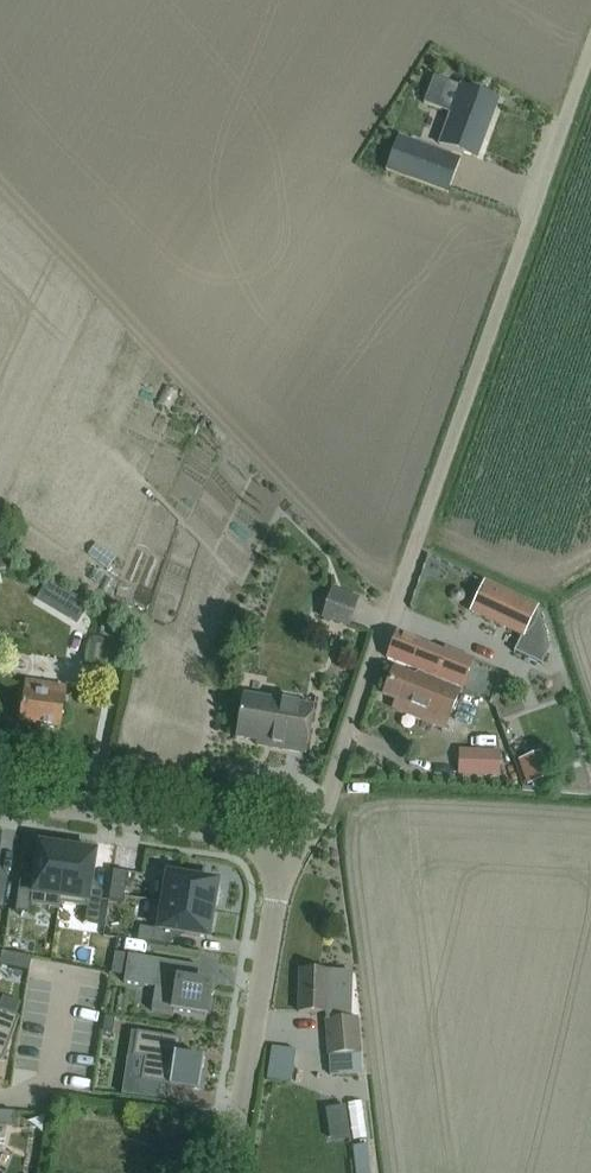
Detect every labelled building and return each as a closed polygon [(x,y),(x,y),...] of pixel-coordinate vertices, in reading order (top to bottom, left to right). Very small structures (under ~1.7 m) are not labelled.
[(434,77),(424,104),(434,108),(451,114),(439,145),(454,150),(476,159),(498,100),(476,92),(461,86),(461,87),(444,81),(434,77)] [(397,137),(385,170),(448,193),(460,160),(397,137)] [(37,599),(46,603),(56,585),(57,584),(48,579),(47,581),(37,599)] [(474,603),(470,610),(520,635),(521,635),(514,651),(541,663),(549,645),(537,604),(485,581),(474,603)] [(359,597),(336,589),(332,588),(322,617),(349,626),(359,597)] [(443,653),(418,644),(396,635),(387,658),(462,688),(476,660),(445,649),(443,653)] [(127,644),(90,637),(85,661),(122,668),(127,644)] [(417,675),(415,679),(393,670),(383,694),(400,701),(396,710),(443,729),(459,692),(417,675)] [(26,680),(23,699),(19,722),(59,728),(65,686),(26,680)] [(313,707),(290,703),(242,695),(235,738),(272,744),(271,748),(305,754),(313,707)] [(499,775),(499,751),(459,750),(459,774),(499,775)] [(541,754),(519,762),(527,786),(549,778),(541,754)] [(19,881),(14,911),(29,913),(30,904),(58,908),(59,902),(67,849),(39,844),(35,868),(19,881)] [(67,849),(59,902),(85,907),(83,921),(99,924),(102,892),(91,875),(94,853),(67,849)] [(3,909),(8,878),(0,867),(0,909),(3,909)] [(112,871),(108,901),(122,903),(127,873),(112,871)] [(168,874),(163,902),(211,910),(216,882),(168,874)] [(139,926),(136,941),(167,946),(183,935),(208,937),(211,910),(163,902),(158,929),(139,926)] [(0,955),(0,966),(29,971),(31,957),(0,952),(0,955)] [(128,955),(123,983),(155,988),(151,1011),(173,1014),(174,1010),(205,1015),(210,985),(196,983),(199,967),(128,955)] [(350,971),(323,971),(299,970),(298,1012),(325,1013),(325,1020),(324,1019),(328,1075),(361,1073),(357,1017),(349,1018),(350,971)] [(2,1059),(19,1016),(0,1010),(0,1058),(2,1059)] [(136,1033),(132,1056),(144,1058),(141,1081),(138,1096),(150,1098),(152,1082),(169,1085),(199,1090),(204,1060),(179,1056),(182,1039),(136,1032),(136,1033)] [(296,1050),(272,1047),(267,1080),(290,1083),(296,1050)] [(14,1128),(14,1113),(0,1112),(0,1127),(14,1128)] [(352,1147),(355,1172),(370,1172),(366,1145),(352,1147)]
